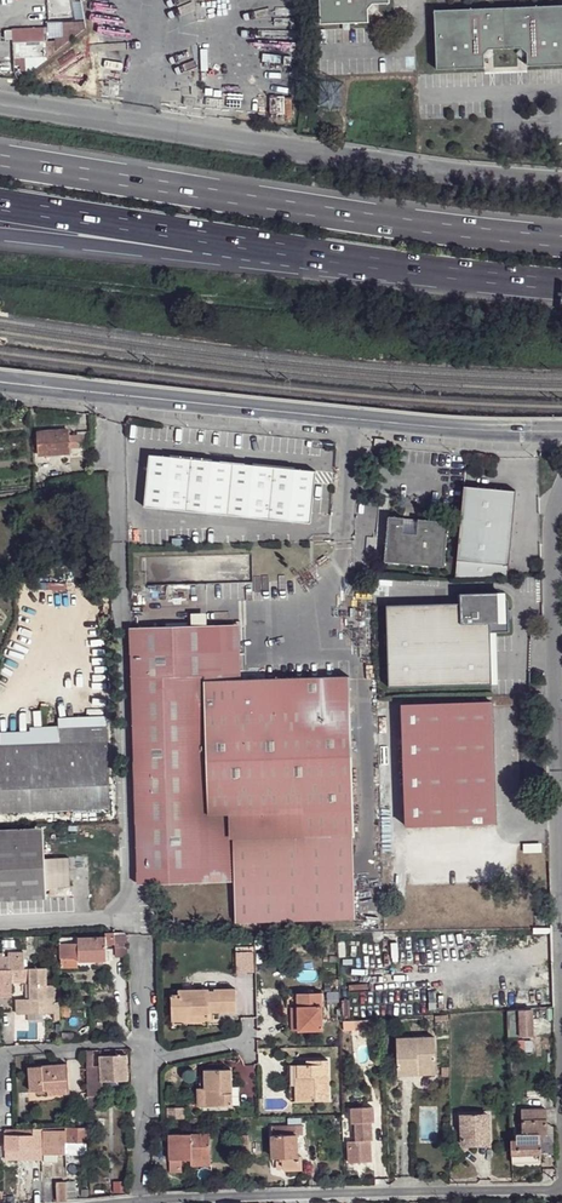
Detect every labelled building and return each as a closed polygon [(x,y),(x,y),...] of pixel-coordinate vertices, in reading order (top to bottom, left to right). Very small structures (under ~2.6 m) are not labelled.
[(320,24),(343,23),(350,23),(368,22),(368,9),(373,4),(390,3),(389,0),(319,0),(320,24)] [(377,9),(373,4),(368,9),(373,13),(375,11),(377,9)] [(507,49),(521,48),(522,48),(526,52),(527,53),(527,66),(561,64),(561,5),(505,8),(507,49)] [(507,49),(505,8),(434,10),(436,69),(484,67),(484,55),(485,54),(488,50),(489,49),(507,49)] [(13,28),(14,58),(48,57),(86,28),(86,18),(47,19),(47,27),(31,27),(13,28)] [(526,52),(522,48),(517,54),(519,56),(521,58),(526,52)] [(494,55),(488,50),(485,54),(490,59),(492,57),(494,55)] [(32,61),(15,62),(16,69),(32,69),(32,61)] [(37,432),(39,455),(69,453),(69,447),(90,447),(90,434),(69,435),(68,430),(37,432)] [(142,504),(308,521),(314,469),(147,452),(142,504)] [(515,490),(463,485),(454,577),(508,576),(515,490)] [(388,516),(384,561),(444,567),(448,522),(418,519),(417,534),(403,533),(404,518),(388,516)] [(404,518),(403,533),(417,534),(418,519),(404,518)] [(510,600),(502,593),(463,594),(463,603),(388,605),(391,686),(494,684),(492,632),(498,631),(511,631),(510,620),(510,611),(510,600)] [(192,623),(205,622),(204,613),(192,613),(192,623)] [(543,618),(530,618),(531,640),(538,640),(543,638),(543,618)] [(239,624),(215,625),(217,680),(241,680),(239,624)] [(215,625),(130,628),(136,820),(138,884),(154,883),(200,882),(198,815),(304,812),(305,836),(353,835),(354,835),(349,676),(241,680),(217,680),(215,625)] [(493,702),(403,705),(406,825),(496,823),(493,702)] [(110,808),(106,726),(59,728),(60,742),(0,744),(0,813),(110,808)] [(304,812),(224,815),(225,882),(227,923),(355,919),(353,835),(305,836),(304,812)] [(224,815),(198,815),(200,882),(225,882),(224,815)] [(44,835),(43,827),(0,829),(0,837),(44,835)] [(46,897),(46,887),(45,858),(44,835),(0,837),(0,899),(46,897)] [(69,857),(45,858),(46,887),(70,886),(69,857)] [(105,936),(106,945),(114,945),(114,935),(113,932),(105,933),(105,936)] [(114,945),(115,956),(128,956),(126,934),(114,935),(114,945)] [(60,938),(60,958),(77,957),(106,957),(106,945),(105,936),(60,938)] [(12,994),(12,983),(11,979),(28,979),(29,982),(29,999),(15,1000),(16,1014),(26,1014),(37,1013),(46,1013),(54,1013),(54,1020),(60,1020),(59,1002),(55,1002),(55,985),(47,985),(47,968),(24,968),(24,952),(8,952),(8,955),(3,955),(3,951),(0,952),(0,995),(12,994)] [(254,952),(237,953),(238,972),(255,972),(254,952)] [(60,958),(61,968),(78,968),(77,957),(60,958)] [(172,1021),(172,1027),(209,1027),(209,1011),(236,1011),(235,989),(214,989),(214,991),(209,991),(209,990),(179,990),(179,995),(171,995),(171,1012),(181,1012),(181,1021),(172,1021)] [(297,1014),(298,1030),(323,1029),(322,993),(296,993),(286,994),(286,1008),(281,1008),(281,1011),(281,1015),(286,1015),(297,1014)] [(61,1005),(61,1014),(69,1014),(69,1004),(61,1005)] [(181,1012),(171,1012),(172,1021),(181,1021),(181,1012)] [(520,1013),(521,1024),(533,1023),(532,1012),(520,1013)] [(46,1013),(37,1013),(37,1021),(46,1021),(46,1013)] [(287,1030),(298,1030),(297,1014),(286,1015),(287,1030)] [(398,1040),(399,1077),(437,1076),(436,1039),(398,1040)] [(86,1050),(87,1076),(97,1076),(97,1066),(93,1066),(93,1050),(86,1050)] [(101,1076),(102,1081),(127,1080),(126,1055),(119,1055),(119,1052),(112,1052),(112,1055),(100,1056),(101,1076)] [(295,1064),(295,1101),(329,1100),(328,1059),(312,1060),(312,1064),(306,1064),(300,1064),(295,1064)] [(29,1066),(30,1091),(48,1090),(68,1089),(67,1064),(29,1066)] [(205,1088),(205,1105),(232,1105),(231,1069),(205,1070),(205,1088)] [(87,1076),(88,1093),(102,1092),(102,1081),(101,1076),(97,1076),(87,1076)] [(198,1106),(205,1105),(205,1088),(197,1088),(198,1106)] [(357,1141),(348,1141),(349,1163),(371,1162),(370,1140),(372,1140),(371,1122),(374,1122),(373,1107),(352,1108),(353,1131),(356,1131),(357,1141)] [(511,1140),(512,1163),(541,1162),(540,1155),(540,1134),(547,1134),(547,1124),(546,1109),(522,1109),(523,1133),(517,1134),(517,1140),(511,1140)] [(461,1116),(462,1144),(476,1144),(475,1139),(489,1139),(488,1115),(461,1116)] [(540,1134),(540,1155),(547,1151),(547,1143),(554,1143),(553,1127),(547,1124),(547,1134),(540,1134)] [(271,1126),(272,1158),(280,1157),(280,1160),(276,1160),(276,1168),(284,1168),(284,1171),(301,1170),(301,1156),(297,1156),(296,1125),(271,1126)] [(65,1127),(65,1142),(87,1142),(87,1127),(65,1127)] [(5,1129),(5,1148),(33,1149),(43,1149),(42,1131),(42,1130),(5,1129)] [(43,1149),(43,1154),(44,1154),(56,1154),(64,1154),(64,1131),(42,1131),(43,1149)] [(169,1134),(169,1160),(191,1160),(210,1159),(210,1134),(169,1134)] [(238,1135),(238,1154),(248,1154),(248,1135),(238,1135)] [(87,1154),(87,1142),(65,1142),(66,1154),(87,1154)] [(5,1148),(5,1159),(33,1159),(33,1149),(5,1148)] [(44,1154),(44,1162),(56,1162),(56,1154),(44,1154)] [(222,1180),(222,1190),(235,1189),(235,1180),(222,1180)] [(56,1182),(57,1202),(67,1202),(67,1200),(67,1182),(56,1182)] [(67,1182),(67,1200),(76,1199),(75,1182),(67,1182)]
